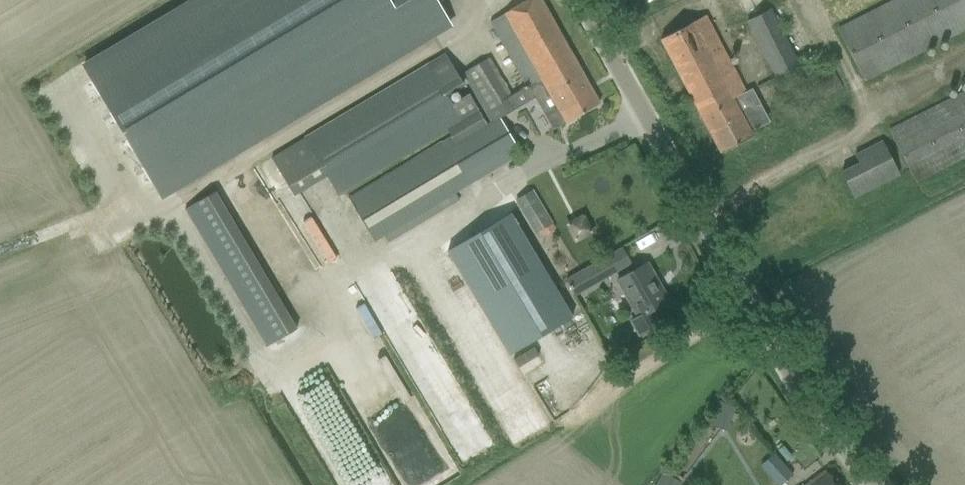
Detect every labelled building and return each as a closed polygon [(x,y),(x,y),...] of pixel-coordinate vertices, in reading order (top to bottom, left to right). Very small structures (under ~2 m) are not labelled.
[(435,0),(196,0),(83,67),(160,196),(449,24),(435,0)] [(520,4),(488,22),(526,90),(529,88),(552,130),(599,104),(541,0),(527,0),(520,4)] [(837,29),(863,81),(867,78),(867,80),(964,29),(964,0),(892,0),(837,29)] [(799,65),(771,9),(746,21),(774,77),(799,65)] [(704,16),(678,29),(661,39),(720,153),(751,136),(750,135),(768,125),(757,105),(740,114),(733,101),(745,95),(704,16)] [(335,194),(477,110),(467,93),(451,103),(446,94),(462,84),(444,54),(270,156),(280,174),(311,155),(335,194)] [(511,95),(488,58),(462,73),(489,122),(455,143),(452,136),(451,137),(450,136),(348,198),(374,240),(382,235),(387,243),(459,200),(455,192),(519,154),(500,118),(514,109),(507,97),(511,95)] [(816,70),(828,95),(841,88),(829,64),(816,70)] [(888,130),(917,189),(936,179),(933,173),(964,157),(964,92),(888,130)] [(864,160),(858,163),(841,172),(854,197),(898,175),(885,149),(877,153),(873,145),(855,155),(855,156),(861,153),(864,160)] [(296,328),(215,191),(184,210),(265,346),(296,328)] [(533,192),(516,203),(534,233),(540,230),(543,235),(553,229),(550,224),(551,223),(533,192)] [(509,213),(447,251),(510,355),(572,317),(509,213)] [(600,280),(629,264),(621,249),(592,265),(600,280)] [(646,263),(620,278),(618,280),(638,316),(631,320),(639,335),(659,324),(651,310),(668,301),(646,263)] [(452,471),(447,461),(376,338),(327,366),(343,394),(351,390),(359,404),(357,405),(372,432),(385,425),(399,450),(419,484),(427,484),(452,471)] [(564,343),(554,363),(550,361),(545,373),(578,389),(593,357),(564,343)] [(718,400),(709,423),(726,430),(735,407),(718,400)] [(760,465),(779,484),(780,484),(791,475),(772,454),(760,465)] [(654,484),(685,484),(681,482),(683,478),(668,470),(667,471),(663,469),(654,484)] [(805,484),(837,484),(824,470),(809,482),(805,484)]
